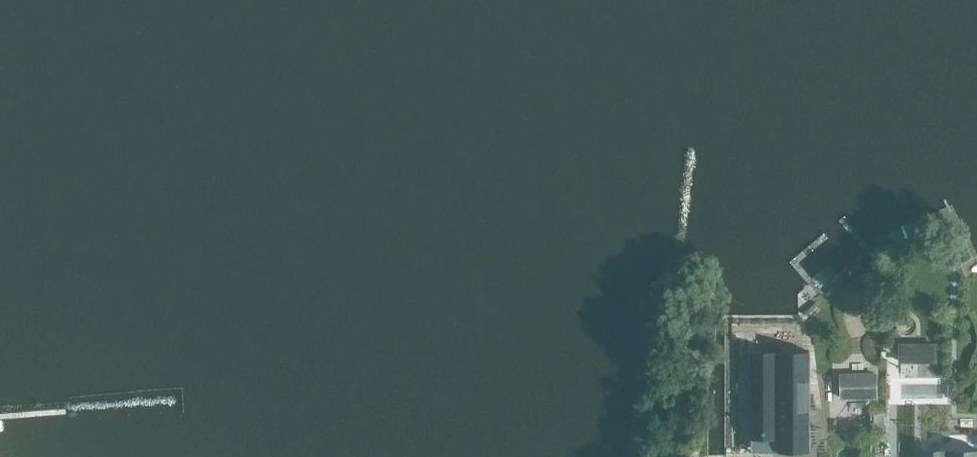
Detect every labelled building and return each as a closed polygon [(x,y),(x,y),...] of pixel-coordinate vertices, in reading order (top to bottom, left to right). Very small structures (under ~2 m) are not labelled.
[(810,337),(752,337),(752,351),(752,439),(752,452),(779,452),(780,452),(809,452),(810,452),(810,351),(810,337)] [(938,343),(898,343),(899,363),(938,363),(938,343)] [(845,395),(872,395),(872,374),(845,374),(845,395)]
